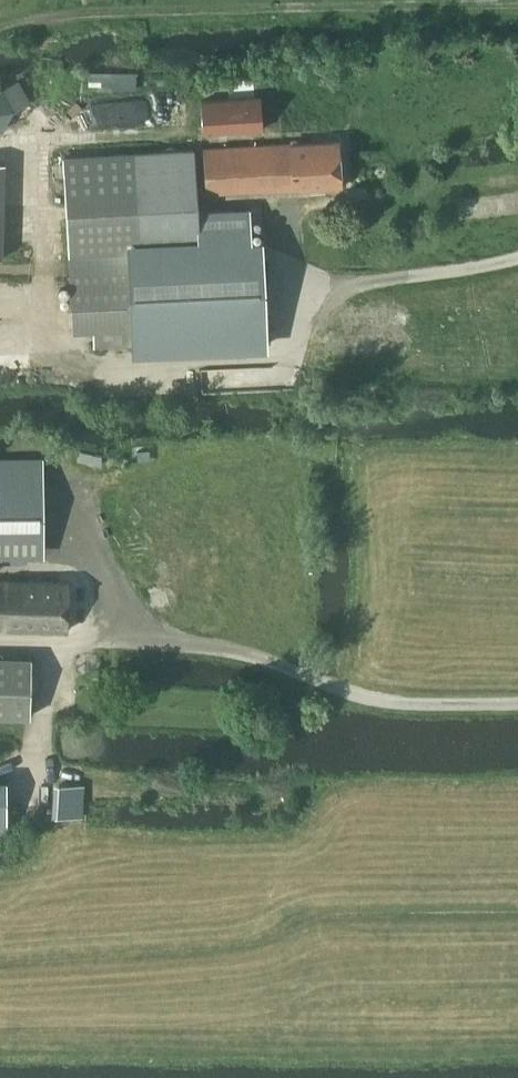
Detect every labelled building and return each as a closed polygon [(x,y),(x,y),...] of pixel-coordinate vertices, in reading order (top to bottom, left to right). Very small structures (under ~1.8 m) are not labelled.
[(205,133),(264,129),(261,96),(203,100),(205,133)] [(339,139),(266,144),(205,148),(208,194),(342,185),(339,139)] [(136,150),(63,153),(68,251),(131,249),(141,248),(199,246),(197,210),(194,147),(136,150)] [(250,207),(197,210),(199,246),(252,243),(250,207)] [(131,249),(68,251),(72,331),(134,328),(134,350),(267,344),(263,243),(252,243),(199,246),(141,248),(131,249)] [(28,556),(28,551),(43,551),(43,459),(0,460),(0,557),(28,556)] [(9,580),(0,580),(0,628),(68,629),(69,581),(9,580)] [(31,656),(0,655),(0,715),(30,716),(31,656)] [(81,816),(83,785),(60,784),(58,815),(81,816)]
